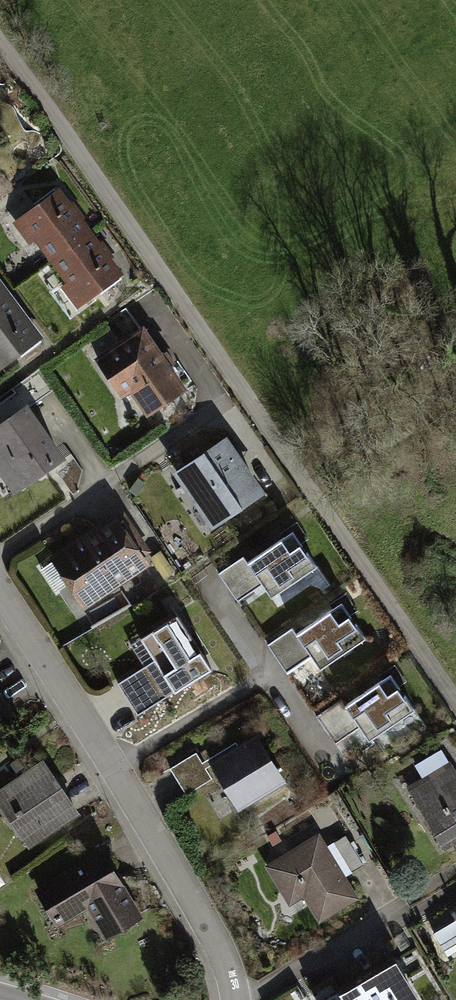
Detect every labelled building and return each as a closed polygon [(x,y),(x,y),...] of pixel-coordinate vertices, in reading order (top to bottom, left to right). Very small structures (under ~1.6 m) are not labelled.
[(53,188),(11,221),(28,243),(32,240),(64,281),(57,287),(75,310),(121,275),(102,251),(66,205),(53,188)] [(45,337),(40,331),(0,277),(0,371),(45,337)] [(145,323),(97,356),(124,395),(132,389),(150,414),(190,387),(145,323)] [(28,404),(0,424),(0,468),(16,491),(65,457),(28,404)] [(230,434),(177,470),(214,526),(268,491),(230,434)] [(124,509),(101,525),(100,522),(51,556),(88,609),(139,573),(133,564),(153,550),(124,509)] [(244,557),(219,574),(238,601),(263,584),(272,597),(318,566),(295,531),(248,562),(244,557)] [(289,630),(265,646),(284,675),(306,661),(316,676),(367,643),(341,603),(292,635),(289,630)] [(179,615),(135,642),(149,664),(120,683),(140,714),(213,667),(179,615)] [(337,700),(314,715),(332,743),(356,728),(368,746),(416,714),(390,673),(340,705),(337,700)] [(0,716),(14,706),(0,687),(0,715),(0,716)] [(191,751),(167,766),(183,791),(208,776),(202,766),(207,763),(236,810),(283,782),(253,732),(234,744),(231,739),(197,760),(191,751)] [(46,759),(0,790),(0,795),(32,843),(81,811),(46,759)] [(453,762),(411,787),(448,848),(455,843),(455,767),(453,762)] [(322,833),(269,865),(293,904),(307,896),(322,921),(360,898),(322,833)] [(142,916),(104,848),(34,886),(56,925),(88,907),(105,937),(142,916)] [(394,954),(341,986),(344,990),(327,999),(422,999),(394,954)]
